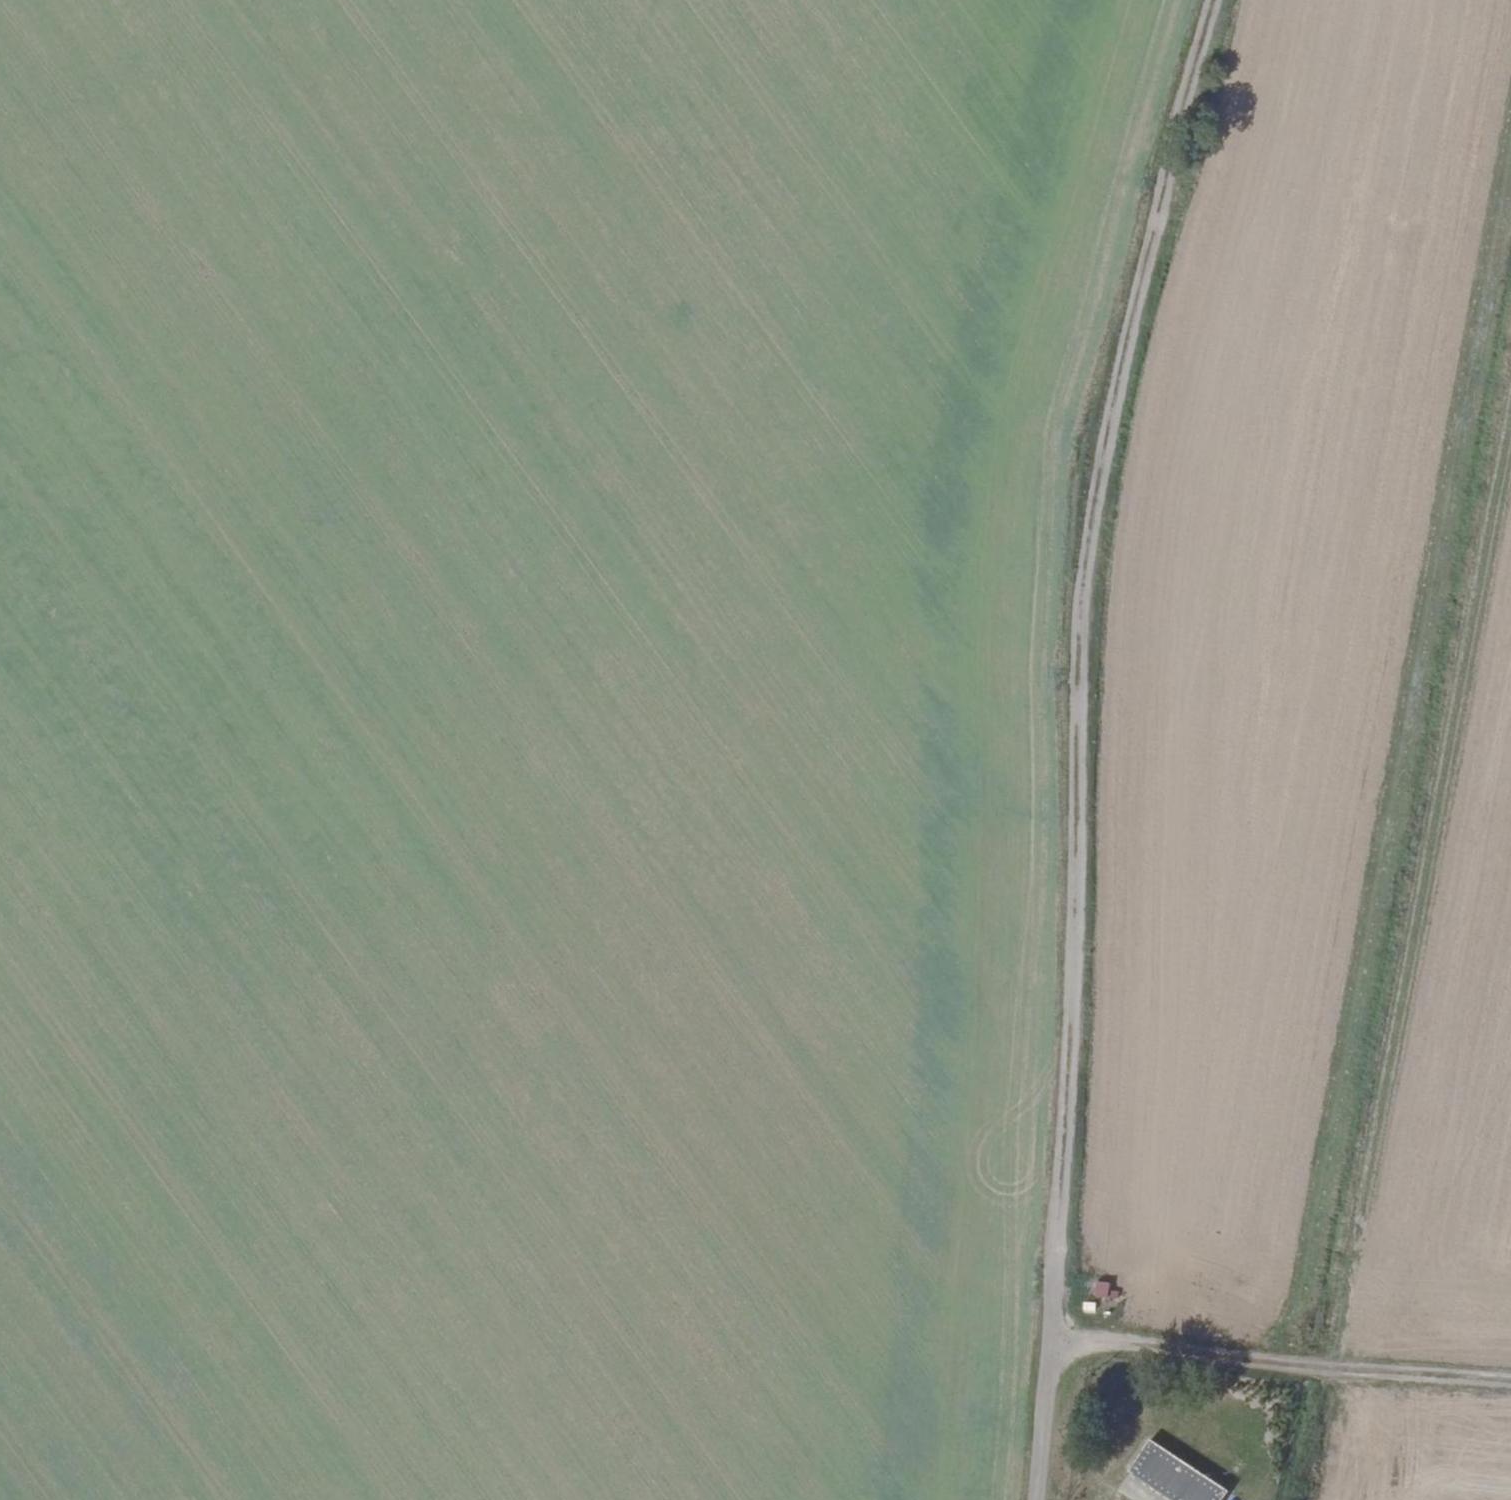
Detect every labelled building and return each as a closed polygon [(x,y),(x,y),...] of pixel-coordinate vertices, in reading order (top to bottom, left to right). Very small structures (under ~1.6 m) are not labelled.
[(1147,1438),(1125,1471),(1170,1499),(1219,1499),(1226,1490),(1147,1438)]
